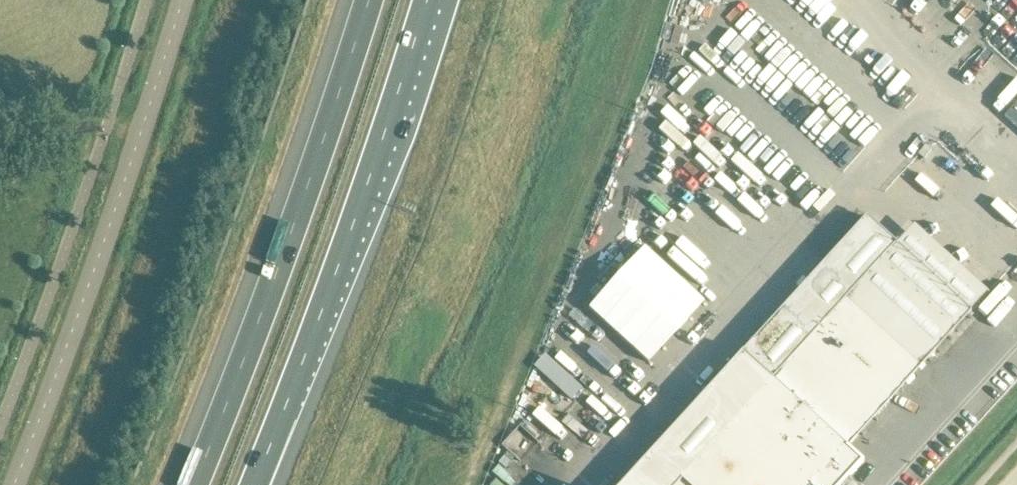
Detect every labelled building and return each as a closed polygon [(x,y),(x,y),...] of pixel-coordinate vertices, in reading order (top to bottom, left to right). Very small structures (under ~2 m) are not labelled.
[(622,484),(844,484),(850,478),(864,463),(848,448),(922,367),(972,312),(897,243),(773,379),(744,352),(622,484)] [(543,353),(532,364),(569,400),(580,389),(543,353)]
